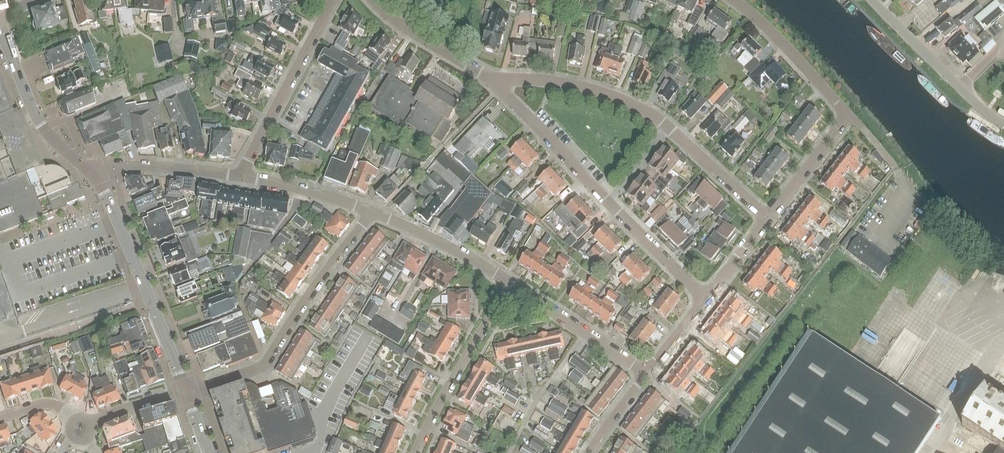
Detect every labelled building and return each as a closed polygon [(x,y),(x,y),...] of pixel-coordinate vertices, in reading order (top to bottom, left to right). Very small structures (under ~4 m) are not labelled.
[(97,21),(95,15),(92,16),(90,6),(88,7),(86,0),(82,0),(73,3),(76,11),(74,11),(79,27),(97,21)] [(114,10),(112,0),(99,0),(101,12),(98,12),(99,19),(106,19),(105,11),(114,10)] [(125,0),(112,0),(114,10),(114,12),(116,11),(120,27),(121,27),(121,26),(126,25),(127,28),(133,26),(132,23),(132,21),(132,17),(132,10),(127,11),(125,0)] [(132,17),(132,21),(138,21),(139,18),(140,11),(148,12),(149,0),(136,0),(135,10),(132,10),(132,17)] [(148,12),(154,12),(154,15),(161,16),(165,15),(166,10),(163,10),(164,0),(149,0),(148,12)] [(203,19),(200,0),(199,0),(193,1),(193,3),(185,4),(186,9),(185,9),(186,16),(187,16),(188,21),(184,22),(186,34),(194,32),(192,21),(203,19)] [(203,19),(212,18),(215,35),(226,34),(224,22),(222,22),(221,15),(218,16),(217,13),(218,9),(217,8),(215,0),(200,0),(203,19)] [(251,0),(234,0),(235,5),(237,17),(245,16),(243,3),(251,2),(251,0)] [(251,2),(260,1),(262,14),(269,13),(269,11),(274,11),(273,2),(272,0),(251,0),(251,2)] [(552,9),(558,10),(560,0),(554,0),(552,9)] [(572,7),(578,8),(580,0),(573,0),(572,7)] [(635,0),(628,0),(624,12),(621,12),(618,20),(627,23),(635,0)] [(682,0),(664,0),(663,1),(678,9),(682,0)] [(693,0),(682,0),(678,9),(693,16),(688,24),(695,27),(704,12),(696,8),(699,3),(693,0)] [(944,0),(936,8),(942,16),(961,0),(944,0)] [(644,5),(635,2),(628,21),(637,25),(644,5)] [(974,20),(983,31),(1003,14),(1003,12),(996,2),(974,20)] [(937,28),(946,39),(951,34),(952,36),(963,26),(973,18),(983,10),(976,3),(954,22),(950,17),(937,28)] [(607,7),(600,5),(598,12),(604,15),(607,7)] [(299,24),(285,16),(288,11),(279,6),(271,14),(279,18),(275,25),(279,27),(279,28),(292,35),(299,24)] [(58,26),(56,21),(61,20),(61,22),(67,20),(64,8),(53,11),(52,7),(32,12),(35,22),(32,23),(32,28),(35,31),(37,30),(38,32),(58,26)] [(715,11),(706,23),(716,30),(712,36),(722,43),(728,34),(725,32),(732,23),(715,11)] [(353,36),(362,20),(361,19),(361,17),(359,16),(357,17),(349,12),(339,28),(344,31),(339,39),(335,45),(344,50),(348,44),(346,43),(351,35),(353,36)] [(671,21),(676,23),(680,15),(674,12),(671,21)] [(501,47),(504,36),(508,23),(509,18),(493,13),(489,27),(489,26),(487,30),(483,42),(484,42),(483,46),(485,47),(484,50),(495,53),(496,50),(499,51),(500,47),(501,47)] [(596,33),(600,17),(591,15),(587,31),(596,33)] [(567,25),(568,18),(558,17),(556,36),(564,37),(565,25),(567,25)] [(172,32),(171,18),(163,19),(165,32),(172,32)] [(608,21),(602,19),(598,35),(605,36),(608,21)] [(230,34),(236,33),(234,21),(228,22),(230,34)] [(257,23),(244,30),(252,35),(258,24),(257,23)] [(286,45),(271,37),(269,36),(271,31),(258,24),(252,35),(268,43),(265,49),(280,57),(286,45)] [(702,30),(696,26),(689,37),(696,41),(702,30)] [(529,48),(535,49),(536,40),(530,39),(530,38),(529,38),(531,28),(524,27),(523,37),(524,37),(523,43),(515,42),(513,55),(528,57),(529,48)] [(983,44),(990,38),(984,32),(978,38),(983,44)] [(94,74),(102,71),(87,33),(80,36),(94,74)] [(636,57),(645,37),(635,33),(631,43),(627,53),(636,57)] [(971,49),(967,45),(964,41),(966,39),(961,33),(950,44),(952,47),(949,50),(962,64),(966,61),(968,63),(980,52),(974,47),(971,49)] [(372,47),(370,49),(368,48),(362,55),(374,64),(371,69),(376,73),(382,64),(377,61),(391,43),(381,35),(375,43),(373,43),(371,46),(372,47)] [(584,59),(585,50),(583,49),(586,38),(578,36),(576,48),(571,47),(569,56),(570,56),(568,63),(570,63),(570,64),(575,66),(575,64),(581,65),(582,58),(584,59)] [(44,53),(49,65),(83,51),(77,37),(71,39),(72,42),(44,53)] [(996,45),(990,38),(983,44),(980,47),(986,54),(996,45)] [(741,48),(745,52),(741,56),(749,63),(753,59),(754,59),(761,51),(749,39),(743,45),(739,42),(734,48),(738,52),(741,48)] [(244,52),(247,46),(234,40),(231,46),(244,52)] [(554,60),(556,47),(556,43),(536,40),(535,49),(540,50),(539,58),(554,60)] [(688,40),(684,46),(690,49),(694,43),(688,40)] [(200,44),(187,42),(184,58),(196,60),(200,44)] [(335,45),(333,48),(342,54),(344,50),(335,45)] [(594,69),(607,73),(617,47),(610,45),(608,50),(602,48),(601,53),(600,53),(594,69)] [(649,48),(643,45),(638,55),(644,59),(649,48)] [(159,56),(163,55),(165,63),(172,61),(168,46),(157,48),(159,56)] [(623,50),(617,47),(607,73),(607,74),(608,73),(620,77),(626,62),(619,59),(623,50)] [(330,53),(326,51),(319,64),(338,75),(308,128),(307,127),(300,138),(326,153),(369,75),(356,68),(359,63),(342,54),(333,48),(332,48),(330,53)] [(52,71),(52,73),(73,64),(72,61),(81,57),(82,61),(86,59),(83,51),(49,65),(49,66),(48,66),(51,72),(52,71)] [(230,64),(235,55),(229,52),(225,61),(230,64)] [(268,79),(274,67),(251,55),(247,64),(255,68),(253,71),(268,79)] [(401,59),(397,65),(392,62),(386,71),(396,78),(400,72),(406,76),(409,72),(412,74),(420,61),(410,55),(405,62),(401,59)] [(749,63),(745,68),(750,74),(760,64),(754,59),(753,59),(749,63)] [(644,88),(651,75),(645,71),(648,64),(641,60),(638,68),(640,69),(633,82),(644,88)] [(186,71),(184,61),(170,64),(173,74),(186,71)] [(186,71),(197,77),(201,70),(190,64),(186,71)] [(663,87),(658,96),(669,103),(675,94),(676,95),(680,89),(679,88),(681,84),(675,80),(682,70),(672,64),(667,72),(666,71),(658,83),(663,87)] [(761,90),(771,80),(782,92),(788,86),(782,80),(786,76),(775,65),(769,71),(763,65),(757,71),(749,78),(752,80),(761,90)] [(263,90),(248,82),(251,77),(236,69),(233,76),(240,80),(237,86),(244,90),(242,94),(257,102),(263,90)] [(75,84),(84,80),(80,71),(73,74),(73,75),(71,75),(70,73),(64,75),(63,78),(57,81),(58,85),(58,86),(58,87),(57,88),(57,89),(58,91),(58,92),(59,92),(60,93),(61,93),(62,94),(65,93),(66,97),(72,94),(71,90),(77,88),(75,84)] [(150,87),(156,102),(185,91),(178,75),(150,87)] [(432,141),(434,138),(438,142),(441,144),(451,128),(450,127),(452,124),(449,122),(464,99),(430,77),(420,95),(390,76),(369,107),(398,125),(400,121),(432,141)] [(749,78),(742,84),(745,86),(752,80),(749,78)] [(0,82),(0,119),(13,113),(0,82)] [(705,100),(713,107),(728,90),(720,83),(705,100)] [(223,99),(226,93),(214,86),(211,92),(223,99)] [(67,111),(69,115),(95,104),(89,89),(62,100),(62,101),(61,101),(60,104),(61,106),(65,108),(67,107),(68,111),(67,111)] [(734,95),(728,90),(716,103),(722,109),(734,95)] [(205,156),(206,152),(197,113),(187,91),(163,101),(171,120),(176,122),(180,130),(182,143),(184,143),(186,153),(194,152),(194,151),(196,151),(195,150),(198,150),(198,155),(205,156)] [(690,120),(701,109),(706,103),(695,92),(689,99),(691,100),(681,111),(690,120)] [(805,101),(799,95),(795,99),(800,106),(805,101)] [(125,106),(126,105),(126,99),(79,119),(80,123),(83,131),(84,131),(87,139),(90,138),(90,139),(97,136),(99,141),(124,130),(124,129),(129,128),(129,127),(125,106)] [(136,106),(135,104),(126,105),(125,106),(129,127),(129,128),(132,131),(134,143),(136,142),(138,150),(155,147),(151,129),(153,129),(152,127),(162,126),(157,102),(136,106)] [(245,123),(251,112),(236,105),(236,106),(229,102),(225,109),(232,113),(230,116),(238,121),(239,120),(245,123)] [(806,112),(812,117),(816,111),(810,107),(806,112)] [(756,115),(750,109),(732,128),(738,134),(756,115)] [(792,117),(785,111),(781,117),(788,122),(792,117)] [(822,116),(816,111),(812,117),(818,122),(822,116)] [(68,180),(67,179),(66,177),(65,175),(64,174),(62,173),(61,172),(60,171),(58,170),(56,170),(55,169),(53,169),(51,169),(50,169),(48,169),(47,169),(45,170),(21,114),(17,115),(16,112),(13,113),(0,119),(0,234),(48,215),(48,216),(67,209),(66,207),(84,200),(81,192),(80,193),(77,186),(75,187),(72,179),(68,180)] [(711,139),(722,128),(725,131),(731,124),(716,112),(711,118),(712,119),(702,130),(711,139)] [(806,112),(801,118),(813,128),(818,122),(812,117),(806,112)] [(478,170),(468,161),(490,137),(496,143),(502,136),(484,118),(455,149),(459,152),(453,158),(472,176),(478,170)] [(801,118),(797,124),(809,134),(813,128),(801,118)] [(216,130),(217,122),(203,121),(202,129),(216,130)] [(797,124),(792,130),(804,140),(809,134),(797,124)] [(774,137),(779,131),(773,127),(768,133),(774,137)] [(293,135),(279,128),(276,133),(290,141),(293,135)] [(333,161),(326,179),(325,179),(334,183),(334,184),(336,185),(337,184),(346,188),(357,160),(370,134),(357,129),(348,153),(342,151),(341,151),(336,162),(333,161)] [(171,149),(172,149),(169,130),(154,133),(154,136),(156,136),(157,141),(159,142),(160,151),(166,150),(167,151),(170,151),(171,149)] [(799,146),(804,140),(792,130),(787,137),(799,146)] [(131,146),(125,131),(117,135),(117,136),(100,143),(105,156),(116,152),(117,153),(123,151),(122,149),(131,146)] [(211,131),(211,144),(231,146),(232,132),(211,131)] [(769,144),(774,137),(768,133),(763,139),(769,144)] [(740,148),(743,145),(735,137),(732,141),(730,139),(722,149),(733,159),(742,150),(740,148)] [(285,168),(288,150),(285,149),(286,141),(280,140),(279,148),(270,146),(266,165),(275,167),(275,166),(285,168)] [(511,168),(530,149),(522,140),(511,151),(516,156),(507,164),(511,168)] [(230,158),(231,146),(211,144),(210,157),(230,158)] [(393,171),(401,152),(381,144),(376,156),(383,159),(380,166),(393,171)] [(303,149),(294,147),(292,159),(300,161),(303,149)] [(842,156),(867,176),(870,172),(856,161),(860,156),(849,147),(842,156)] [(504,148),(499,155),(504,158),(508,152),(504,148)] [(659,151),(655,157),(672,170),(679,161),(684,165),(688,160),(679,152),(674,157),(663,148),(660,153),(659,151)] [(778,148),(773,154),(785,164),(790,158),(778,148)] [(514,171),(523,163),(528,168),(539,158),(530,149),(511,168),(514,171)] [(759,159),(763,154),(756,149),(753,154),(759,159)] [(451,156),(445,151),(436,161),(441,166),(451,156)] [(872,154),(876,159),(880,156),(876,151),(872,154)] [(781,170),(785,164),(773,154),(769,160),(781,170)] [(408,158),(400,155),(395,168),(398,169),(408,158)] [(447,171),(449,170),(456,161),(451,156),(441,166),(447,171)] [(867,176),(842,156),(835,165),(846,174),(849,169),(863,180),(867,176)] [(660,176),(656,180),(666,188),(670,191),(674,186),(670,183),(673,179),(668,175),(672,170),(655,157),(651,162),(652,163),(649,167),(660,176)] [(394,175),(397,177),(404,169),(413,173),(418,168),(420,162),(409,159),(394,175)] [(781,170),(769,160),(764,166),(776,176),(781,170)] [(460,165),(456,161),(449,170),(453,174),(460,165)] [(747,173),(752,168),(746,163),(741,168),(747,173)] [(360,164),(350,188),(350,189),(366,195),(373,177),(375,178),(377,174),(380,176),(381,172),(360,164)] [(453,174),(457,177),(464,169),(460,165),(453,174)] [(842,179),(846,174),(835,165),(828,174),(853,194),(856,189),(842,179)] [(757,170),(771,182),(776,176),(764,166),(762,169),(759,167),(757,170)] [(468,173),(464,169),(457,177),(461,181),(468,173)] [(538,197),(558,177),(550,169),(539,179),(544,184),(534,193),(535,193),(538,197)] [(771,182),(757,170),(755,172),(758,174),(754,179),(766,188),(771,182)] [(435,193),(434,194),(433,195),(443,204),(454,189),(444,181),(438,176),(434,173),(431,176),(426,172),(421,177),(436,191),(435,193)] [(461,181),(465,185),(472,176),(468,173),(461,181)] [(836,187),(841,190),(850,198),(853,194),(828,174),(820,183),(832,192),(836,187)] [(386,202),(387,203),(399,190),(395,187),(400,181),(394,175),(376,194),(385,203),(386,202)] [(135,194),(138,199),(152,194),(151,193),(156,191),(154,185),(147,188),(142,176),(131,176),(127,178),(126,178),(125,182),(131,196),(135,194)] [(465,185),(466,190),(449,212),(448,211),(435,226),(443,231),(445,228),(454,235),(465,222),(469,225),(481,209),(491,195),(492,194),(472,176),(465,185)] [(637,179),(633,185),(650,198),(655,202),(666,188),(656,180),(653,185),(641,176),(638,181),(637,179)] [(541,200),(551,192),(555,197),(567,186),(558,177),(538,197),(541,200)] [(712,191),(714,190),(708,184),(706,185),(698,178),(699,179),(688,191),(694,196),(696,194),(700,198),(696,203),(700,207),(714,192),(712,191)] [(166,197),(164,197),(166,201),(168,207),(172,206),(183,202),(183,200),(181,200),(182,195),(183,181),(175,180),(175,182),(168,182),(166,197)] [(195,182),(183,181),(182,195),(194,196),(195,182)] [(494,188),(506,199),(513,193),(501,181),(494,188)] [(530,186),(525,181),(515,192),(520,196),(530,186)] [(204,224),(211,187),(206,186),(205,184),(202,184),(201,185),(199,185),(197,199),(202,200),(200,213),(202,217),(204,224)] [(419,193),(428,201),(433,195),(434,194),(435,193),(426,185),(419,193)] [(646,203),(650,198),(633,185),(629,190),(630,191),(627,195),(642,207),(641,209),(646,213),(650,208),(646,203)] [(218,203),(221,190),(221,188),(218,188),(218,187),(215,186),(214,187),(211,187),(204,224),(209,222),(213,202),(218,203)] [(156,205),(166,201),(164,197),(162,193),(162,188),(156,191),(151,193),(152,194),(138,199),(134,201),(140,215),(154,209),(157,208),(156,205)] [(418,197),(409,189),(394,205),(403,213),(404,214),(407,212),(410,214),(419,204),(415,201),(418,197)] [(225,206),(229,207),(231,192),(230,192),(229,191),(226,190),(225,191),(221,190),(218,203),(217,212),(216,221),(225,222),(226,214),(224,213),(225,206)] [(233,192),(231,192),(229,207),(234,207),(233,215),(231,224),(237,225),(242,194),(238,193),(238,192),(235,192),(233,192)] [(715,193),(714,192),(700,207),(704,211),(709,206),(713,210),(711,212),(717,218),(728,206),(729,207),(721,199),(722,198),(716,192),(715,193)] [(538,197),(535,193),(523,205),(527,207),(538,197)] [(244,209),(250,210),(252,196),(251,196),(250,195),(247,194),(246,194),(242,194),(237,225),(245,226),(246,217),(243,216),(244,209)] [(254,196),(252,196),(250,210),(247,226),(258,228),(263,198),(259,197),(259,196),(256,195),(254,196)] [(443,204),(433,195),(418,214),(428,222),(443,204)] [(491,195),(481,209),(487,212),(493,204),(492,203),(495,197),(491,195)] [(258,228),(269,230),(275,198),(271,197),(270,196),(268,196),(266,196),(264,196),(263,198),(258,228)] [(493,204),(500,207),(504,200),(496,196),(495,197),(492,203),(493,204)] [(278,197),(277,198),(275,198),(269,230),(275,231),(287,215),(290,200),(281,199),(281,198),(278,197)] [(803,206),(827,225),(830,221),(817,211),(821,206),(810,197),(803,206)] [(572,220),(575,217),(586,206),(578,198),(567,209),(570,212),(563,218),(561,220),(561,221),(562,222),(553,231),(557,235),(566,226),(569,229),(575,223),(572,220)] [(504,200),(500,207),(498,211),(510,217),(516,205),(504,200)] [(840,205),(833,200),(830,203),(838,208),(840,205)] [(146,225),(149,232),(172,223),(169,217),(188,209),(185,201),(183,202),(172,206),(173,209),(149,218),(150,221),(145,223),(144,224),(146,225)] [(324,208),(315,203),(312,210),(321,214),(324,208)] [(656,224),(668,212),(661,205),(649,217),(656,224)] [(586,206),(575,217),(583,226),(594,215),(586,206)] [(827,225),(803,206),(796,215),(807,224),(811,219),(823,229),(827,225)] [(512,217),(519,220),(524,210),(518,207),(512,217)] [(832,215),(844,228),(850,221),(839,209),(832,215)] [(322,214),(344,232),(350,226),(346,223),(347,221),(338,214),(334,218),(325,211),(322,214)] [(550,225),(559,217),(554,211),(544,220),(550,225)] [(732,217),(726,212),(722,218),(728,223),(732,217)] [(336,236),(339,239),(344,232),(322,214),(319,218),(329,225),(325,230),(334,238),(336,236)] [(303,229),(307,223),(297,215),(292,221),(303,229)] [(668,239),(669,241),(683,226),(679,223),(675,227),(670,223),(672,220),(667,215),(655,226),(654,225),(654,226),(662,234),(660,235),(666,241),(668,239)] [(803,229),(807,224),(796,215),(789,224),(813,243),(816,238),(803,229)] [(692,218),(687,223),(692,227),(696,222),(692,218)] [(470,236),(479,241),(485,230),(483,228),(485,222),(480,219),(470,236)] [(515,242),(520,234),(519,233),(524,225),(515,219),(510,228),(497,249),(507,255),(515,242)] [(715,231),(710,237),(723,247),(729,240),(730,241),(735,235),(734,233),(736,231),(736,230),(735,231),(719,219),(719,220),(716,224),(721,228),(717,233),(715,231)] [(174,230),(172,223),(149,232),(152,240),(151,242),(152,242),(158,240),(159,242),(177,235),(179,240),(207,229),(206,227),(200,229),(198,222),(182,228),(182,227),(174,230)] [(797,237),(802,240),(810,247),(812,244),(813,243),(789,224),(781,233),(793,242),(797,237)] [(485,230),(479,241),(488,246),(498,229),(493,226),(488,232),(485,230)] [(669,243),(675,249),(676,248),(684,255),(683,254),(694,243),(689,237),(687,239),(682,235),(687,230),(683,226),(669,241),(670,242),(669,243)] [(600,249),(603,246),(614,235),(606,227),(595,238),(599,242),(590,251),(594,255),(600,249)] [(207,230),(207,229),(179,240),(169,244),(170,246),(160,250),(165,261),(164,263),(165,266),(167,266),(167,268),(186,260),(188,264),(198,260),(189,238),(196,236),(196,234),(207,230)] [(374,230),(366,240),(382,251),(387,245),(392,248),(394,245),(374,230)] [(292,239),(282,231),(278,237),(288,244),(292,239)] [(296,237),(322,255),(328,246),(316,237),(312,243),(306,239),(307,237),(300,232),(296,237)] [(852,232),(841,247),(846,251),(858,236),(852,232)] [(571,248),(580,239),(574,234),(566,242),(571,248)] [(542,242),(547,245),(550,239),(546,235),(542,242)] [(614,235),(603,246),(612,255),(622,244),(614,235)] [(880,276),(892,261),(859,236),(847,251),(880,276)] [(315,264),(322,255),(296,237),(293,240),(307,250),(303,255),(315,264)] [(713,261),(714,262),(719,256),(718,255),(723,247),(710,237),(706,243),(708,245),(704,250),(699,246),(696,250),(695,250),(711,262),(710,264),(711,264),(713,261)] [(587,244),(581,239),(572,249),(577,254),(578,254),(580,252),(587,244)] [(366,240),(359,249),(379,265),(382,262),(377,258),(382,251),(366,240)] [(833,244),(826,240),(823,245),(829,249),(833,244)] [(541,253),(547,245),(542,242),(537,250),(541,253)] [(402,273),(405,269),(415,251),(404,244),(390,267),(394,269),(395,268),(402,273)] [(545,256),(551,248),(547,245),(541,253),(545,256)] [(764,256),(789,276),(792,272),(778,261),(783,256),(771,247),(764,256)] [(377,268),(379,265),(359,249),(352,259),(367,271),(372,264),(377,268)] [(600,249),(594,255),(598,259),(604,253),(600,249)] [(519,264),(529,270),(540,254),(541,253),(537,250),(533,256),(527,252),(519,264)] [(427,258),(415,251),(405,269),(412,273),(409,278),(413,281),(427,258)] [(580,252),(578,254),(587,262),(590,259),(582,252),(581,253),(580,252)] [(538,277),(547,265),(541,262),(544,257),(545,256),(541,253),(540,254),(529,270),(538,277)] [(309,273),(315,264),(303,255),(299,261),(290,254),(287,257),(309,273)] [(560,265),(565,258),(561,255),(556,262),(560,265)] [(246,265),(245,259),(233,256),(232,257),(234,266),(246,265)] [(623,267),(628,272),(619,280),(622,284),(642,264),(634,256),(623,267)] [(789,276),(764,256),(757,265),(768,274),(772,270),(786,280),(789,276)] [(805,260),(815,268),(818,264),(808,256),(805,260)] [(188,274),(199,270),(202,269),(201,265),(210,262),(208,257),(186,266),(187,268),(170,274),(173,280),(172,281),(173,284),(174,284),(175,287),(191,280),(188,274)] [(290,273),(302,282),(309,273),(287,257),(284,261),(294,268),(290,273)] [(434,283),(445,265),(433,258),(419,281),(424,284),(427,279),(434,283)] [(565,258),(560,265),(565,268),(570,261),(565,258)] [(362,277),(367,271),(352,259),(344,269),(364,284),(367,281),(362,277)] [(548,284),(559,267),(555,264),(552,269),(547,265),(538,277),(548,284)] [(625,287),(634,278),(640,284),(651,273),(642,264),(622,284),(625,287)] [(446,290),(457,272),(445,265),(434,283),(446,290)] [(765,279),(768,274),(757,265),(750,274),(775,294),(779,290),(765,279)] [(236,280),(243,271),(243,266),(231,268),(236,280)] [(617,271),(612,266),(604,275),(609,280),(617,271)] [(559,267),(548,284),(557,290),(565,279),(560,275),(563,270),(559,267)] [(386,271),(378,284),(387,289),(394,276),(386,271)] [(302,282),(290,273),(286,279),(277,272),(274,276),(296,291),(302,282)] [(758,287),(763,291),(772,298),(775,294),(750,274),(743,284),(754,292),(758,287)] [(207,286),(205,282),(211,280),(209,275),(201,278),(202,281),(194,284),(193,282),(175,289),(178,296),(177,298),(178,301),(180,302),(180,303),(197,297),(195,291),(207,286)] [(296,291),(274,276),(271,279),(281,286),(277,291),(289,300),(296,291)] [(344,277),(337,287),(358,302),(360,299),(355,295),(360,288),(344,277)] [(569,298),(579,305),(590,289),(596,280),(592,277),(588,283),(583,290),(577,286),(569,298)] [(657,289),(662,285),(656,279),(652,284),(657,289)] [(588,312),(596,300),(591,296),(600,283),(596,280),(590,289),(579,305),(588,312)] [(237,305),(238,303),(231,284),(223,287),(224,289),(222,290),(223,294),(225,294),(226,296),(206,304),(207,306),(204,307),(206,311),(204,311),(203,310),(202,310),(205,318),(206,318),(205,316),(207,315),(209,319),(211,319),(212,320),(233,312),(232,311),(235,310),(234,307),(237,305)] [(358,302),(337,287),(330,297),(346,308),(351,301),(356,305),(358,302)] [(681,300),(669,290),(666,288),(661,294),(664,296),(661,300),(673,309),(681,300)] [(649,298),(653,294),(647,289),(643,293),(649,298)] [(596,300),(588,312),(598,318),(615,294),(611,290),(602,303),(596,300)] [(449,305),(469,305),(469,291),(448,291),(449,305)] [(390,292),(386,299),(393,303),(397,296),(390,292)] [(256,305),(260,299),(252,293),(248,299),(256,305)] [(616,313),(610,309),(619,296),(615,294),(598,318),(608,325),(616,313)] [(362,305),(366,299),(361,296),(360,299),(358,302),(362,305)] [(351,312),(346,308),(330,297),(323,307),(339,318),(344,311),(349,315),(351,312)] [(732,297),(725,306),(741,319),(744,315),(739,312),(744,306),(732,297)] [(666,319),(673,309),(661,300),(661,301),(657,298),(654,301),(658,304),(654,309),(666,319)] [(256,305),(248,299),(245,304),(250,315),(256,305)] [(260,300),(256,306),(281,321),(285,314),(281,311),(283,309),(272,303),(270,306),(260,300)] [(356,305),(354,307),(359,310),(363,305),(362,305),(358,302),(356,305)] [(371,322),(380,307),(371,302),(362,316),(371,322)] [(410,320),(416,310),(406,304),(400,314),(410,320)] [(469,319),(469,305),(449,305),(449,319),(452,319),(452,321),(456,323),(456,319),(469,319)] [(272,326),(276,328),(281,321),(256,306),(254,309),(264,315),(261,320),(271,327),(272,326)] [(725,306),(718,316),(729,324),(733,320),(738,323),(741,319),(725,306)] [(334,325),(339,318),(323,307),(316,317),(337,332),(339,329),(334,325)] [(223,344),(249,334),(243,319),(242,319),(240,312),(233,315),(235,322),(189,339),(195,354),(217,346),(219,349),(224,347),(223,344)] [(439,323),(442,318),(431,312),(429,317),(439,323)] [(627,313),(624,318),(628,322),(632,317),(627,313)] [(726,329),(729,324),(718,316),(711,325),(727,337),(731,333),(726,329)] [(752,321),(745,316),(741,320),(749,325),(752,321)] [(335,335),(337,332),(316,317),(309,328),(325,338),(330,331),(335,335)] [(374,330),(381,319),(376,317),(369,327),(374,330)] [(637,331),(649,340),(656,331),(650,326),(654,322),(648,317),(637,331)] [(635,332),(637,329),(622,318),(614,329),(620,334),(627,326),(635,332)] [(386,322),(381,319),(374,330),(379,333),(386,322)] [(129,342),(129,343),(146,336),(140,320),(129,324),(128,323),(121,326),(123,332),(121,333),(122,336),(106,342),(108,347),(122,342),(123,344),(129,342)] [(455,342),(461,331),(448,324),(442,320),(440,324),(446,327),(441,334),(455,342)] [(749,325),(741,320),(738,324),(745,329),(749,325)] [(264,332),(259,321),(253,323),(257,335),(264,332)] [(762,335),(766,330),(755,321),(751,326),(762,335)] [(390,325),(386,322),(379,333),(384,336),(390,325)] [(427,327),(423,325),(421,323),(417,330),(419,331),(423,334),(427,327)] [(395,328),(390,325),(384,336),(389,339),(395,328)] [(724,341),(727,337),(711,325),(704,334),(715,343),(719,337),(724,341)] [(400,331),(395,328),(389,339),(394,342),(400,331)] [(761,337),(751,330),(747,336),(757,343),(761,337)] [(301,331),(295,341),(311,351),(315,344),(321,347),(323,344),(301,331)] [(405,334),(400,331),(394,342),(398,345),(405,334)] [(642,349),(649,340),(637,331),(630,340),(642,349)] [(560,359),(557,348),(563,347),(560,332),(549,335),(555,360),(560,359)] [(940,419),(808,332),(808,333),(809,334),(796,353),(795,352),(794,353),(795,354),(783,373),(782,372),(781,373),(782,374),(769,393),(768,392),(768,393),(769,394),(756,413),(755,412),(755,413),(756,414),(743,433),(742,432),(742,433),(742,434),(730,452),(918,452),(940,419)] [(344,336),(339,333),(333,341),(338,344),(344,336)] [(257,355),(249,334),(223,344),(224,347),(219,349),(219,350),(197,358),(204,374),(220,368),(220,370),(257,355)] [(422,342),(425,338),(419,334),(417,337),(420,339),(419,341),(422,342)] [(449,352),(455,342),(441,334),(437,341),(432,337),(429,341),(449,352)] [(549,335),(538,337),(541,352),(549,350),(551,361),(555,360),(549,335)] [(745,351),(748,347),(733,335),(729,339),(734,342),(745,351)] [(93,345),(89,336),(78,340),(81,349),(93,345)] [(151,348),(146,336),(129,343),(133,352),(138,350),(139,353),(151,348)] [(536,353),(541,352),(538,337),(527,339),(533,365),(538,364),(536,353)] [(422,351),(429,355),(442,363),(449,352),(429,341),(425,338),(422,343),(425,346),(422,351)] [(527,339),(517,341),(520,356),(527,355),(529,366),(533,365),(527,339)] [(734,342),(729,339),(726,343),(731,347),(734,342)] [(82,353),(77,341),(70,344),(75,355),(82,353)] [(307,359),(311,351),(295,341),(288,352),(310,365),(312,362),(307,359)] [(401,357),(404,351),(387,341),(383,347),(401,357)] [(514,358),(520,356),(517,341),(506,344),(511,370),(516,369),(514,358)] [(50,348),(51,352),(67,348),(66,344),(50,348)] [(113,355),(123,352),(120,344),(111,348),(113,355)] [(511,370),(506,344),(495,346),(498,361),(505,359),(507,370),(511,370)] [(40,347),(30,350),(33,360),(43,356),(40,347)] [(686,357),(711,376),(714,372),(700,362),(705,356),(693,348),(686,357)] [(134,371),(133,371),(139,389),(146,387),(146,388),(164,380),(153,352),(141,356),(142,359),(137,361),(139,367),(133,369),(134,371)] [(308,368),(310,365),(288,352),(282,362),(299,372),(303,365),(308,368)] [(380,362),(380,359),(376,357),(373,362),(380,366),(382,363),(380,362)] [(711,376),(686,357),(679,366),(691,375),(694,370),(707,380),(711,376)] [(125,360),(115,364),(121,380),(127,378),(125,374),(130,372),(125,360)] [(500,380),(490,374),(494,368),(481,360),(475,370),(498,384),(500,380)] [(68,370),(75,374),(77,369),(74,361),(69,362),(70,366),(68,370)] [(294,379),(299,372),(282,362),(276,373),(297,386),(299,382),(294,379)] [(424,369),(409,362),(403,374),(402,374),(400,378),(421,389),(423,386),(422,385),(426,378),(421,375),(424,369)] [(576,367),(585,374),(589,370),(579,362),(576,367)] [(611,369),(606,376),(621,387),(629,378),(609,362),(606,365),(611,369)] [(34,368),(41,389),(53,386),(48,369),(42,371),(40,366),(34,368)] [(687,379),(691,375),(679,366),(672,375),(697,394),(700,389),(687,379)] [(32,374),(23,376),(28,393),(41,389),(34,368),(30,369),(32,374)] [(568,376),(578,384),(584,377),(574,369),(568,376)] [(470,380),(482,387),(486,381),(495,387),(498,384),(475,370),(470,380)] [(140,392),(139,389),(133,371),(125,374),(127,379),(121,381),(127,397),(140,392)] [(376,376),(385,382),(387,378),(378,372),(376,376)] [(59,389),(70,395),(80,376),(75,373),(73,377),(70,376),(69,378),(66,376),(59,389)] [(681,387),(685,391),(694,398),(697,394),(672,375),(665,384),(676,393),(681,387)] [(28,393),(23,376),(12,380),(17,397),(28,393)] [(84,378),(80,376),(70,395),(80,400),(87,388),(84,386),(85,384),(82,383),(84,378)] [(107,376),(98,380),(108,405),(119,401),(114,388),(111,389),(107,376)] [(594,382),(614,397),(621,387),(606,376),(601,382),(596,379),(594,382)] [(108,405),(98,380),(98,378),(93,380),(97,392),(94,393),(94,395),(92,396),(97,409),(108,405)] [(420,392),(421,389),(400,378),(398,381),(403,384),(404,383),(407,384),(403,392),(415,398),(419,391),(420,392)] [(517,385),(507,379),(503,385),(514,391),(517,385)] [(17,397),(12,380),(0,384),(0,385),(5,400),(17,397)] [(479,393),(482,387),(470,380),(464,389),(486,403),(489,399),(479,393)] [(591,395),(606,407),(614,397),(594,382),(592,384),(596,388),(591,395)] [(261,393),(260,392),(260,391),(259,390),(258,388),(257,387),(256,387),(255,386),(253,385),(252,385),(251,385),(249,384),(248,384),(247,385),(245,385),(211,396),(217,413),(220,411),(222,417),(218,418),(230,452),(271,452),(314,439),(298,391),(283,384),(270,388),(278,409),(267,412),(261,393)] [(558,389),(564,394),(568,388),(562,384),(558,389)] [(364,385),(360,392),(369,396),(373,389),(364,385)] [(382,385),(379,391),(388,396),(391,390),(382,385)] [(555,398),(559,392),(551,386),(547,392),(555,398)] [(309,398),(312,393),(302,387),(299,392),(309,398)] [(520,398),(503,388),(501,393),(505,396),(503,399),(515,406),(520,398)] [(464,389),(458,399),(471,407),(474,401),(484,406),(486,403),(464,389)] [(643,398),(658,410),(663,404),(668,407),(671,404),(651,389),(643,398)] [(985,391),(963,424),(975,432),(1000,449),(997,452),(1003,452),(1003,404),(985,391)] [(412,406),(415,398),(403,392),(399,400),(396,399),(397,397),(391,394),(390,398),(411,409),(412,406)] [(606,407),(591,395),(586,401),(581,398),(579,401),(599,416),(606,407)] [(409,412),(411,409),(390,398),(388,402),(393,404),(394,403),(397,404),(393,412),(405,419),(409,411),(409,412)] [(636,408),(656,423),(658,421),(653,417),(658,410),(643,398),(636,408)] [(548,406),(566,417),(568,413),(566,412),(568,409),(552,400),(548,406)] [(147,452),(168,446),(184,441),(181,429),(177,416),(173,405),(150,412),(156,432),(148,435),(143,436),(147,452)] [(514,413),(504,406),(501,411),(511,418),(514,413)] [(565,419),(566,417),(548,406),(544,413),(557,420),(560,416),(565,419)] [(628,418),(643,429),(649,423),(653,426),(656,423),(636,408),(628,418)] [(687,421),(691,415),(682,408),(677,414),(687,421)] [(448,418),(473,431),(475,427),(464,422),(467,416),(457,411),(456,413),(451,410),(448,418)] [(569,412),(567,416),(588,428),(589,426),(588,425),(593,417),(581,410),(576,419),(573,417),(575,415),(569,412)] [(138,415),(138,416),(143,431),(146,430),(148,435),(156,432),(150,412),(150,411),(138,415)] [(35,432),(36,434),(49,424),(42,414),(39,416),(39,415),(30,422),(31,424),(30,425),(30,426),(28,428),(33,434),(35,432)] [(586,431),(588,428),(567,416),(565,419),(570,422),(571,421),(574,422),(569,430),(581,437),(585,431),(586,431)] [(344,424),(357,430),(360,423),(347,417),(344,424)] [(515,422),(505,417),(499,427),(510,433),(515,422)] [(471,435),(473,431),(448,418),(444,426),(448,428),(447,430),(458,435),(461,430),(471,435)] [(638,436),(643,429),(628,418),(621,427),(641,443),(643,440),(638,436)] [(127,419),(115,424),(124,447),(129,446),(128,445),(143,440),(142,436),(135,435),(131,422),(127,419)] [(539,426),(550,433),(554,425),(544,419),(539,426)] [(685,425),(689,428),(694,422),(690,419),(685,425)] [(378,431),(381,425),(371,421),(368,427),(378,431)] [(391,427),(387,435),(401,441),(406,430),(386,421),(384,425),(388,427),(389,426),(391,427)] [(56,433),(49,424),(36,434),(43,442),(44,441),(46,443),(55,436),(54,435),(56,433)] [(119,449),(124,447),(115,424),(104,428),(102,431),(109,450),(118,447),(119,449)] [(553,439),(554,436),(537,425),(533,432),(547,440),(549,436),(553,439)] [(680,437),(685,432),(677,425),(672,430),(680,437)] [(5,442),(8,442),(7,440),(10,439),(6,426),(0,428),(0,448),(0,449),(2,448),(4,452),(8,452),(5,442)] [(490,433),(483,430),(481,435),(488,438),(490,433)] [(557,432),(555,435),(576,448),(578,446),(577,445),(581,437),(569,430),(564,438),(561,437),(563,435),(557,432)] [(23,441),(30,438),(28,432),(21,435),(23,441)] [(24,444),(18,433),(11,436),(15,448),(24,444)] [(374,443),(377,437),(369,434),(367,439),(374,443)] [(396,452),(401,441),(387,435),(384,443),(382,442),(382,441),(378,439),(376,443),(396,452)] [(486,438),(478,435),(474,445),(482,449),(486,438)] [(557,450),(563,452),(572,452),(574,450),(575,451),(576,448),(555,435),(553,439),(558,442),(559,440),(562,442),(557,450)] [(637,448),(638,447),(621,437),(615,447),(624,452),(641,452),(643,451),(637,448)] [(343,442),(333,438),(327,452),(338,452),(343,442)] [(541,452),(546,445),(534,438),(529,445),(541,452)] [(454,452),(457,446),(443,440),(439,450),(445,452),(457,452),(454,452)] [(188,452),(184,441),(168,446),(169,451),(163,452),(183,452),(188,452)] [(379,452),(396,452),(376,443),(374,447),(379,449),(379,448),(381,449),(379,452)]
